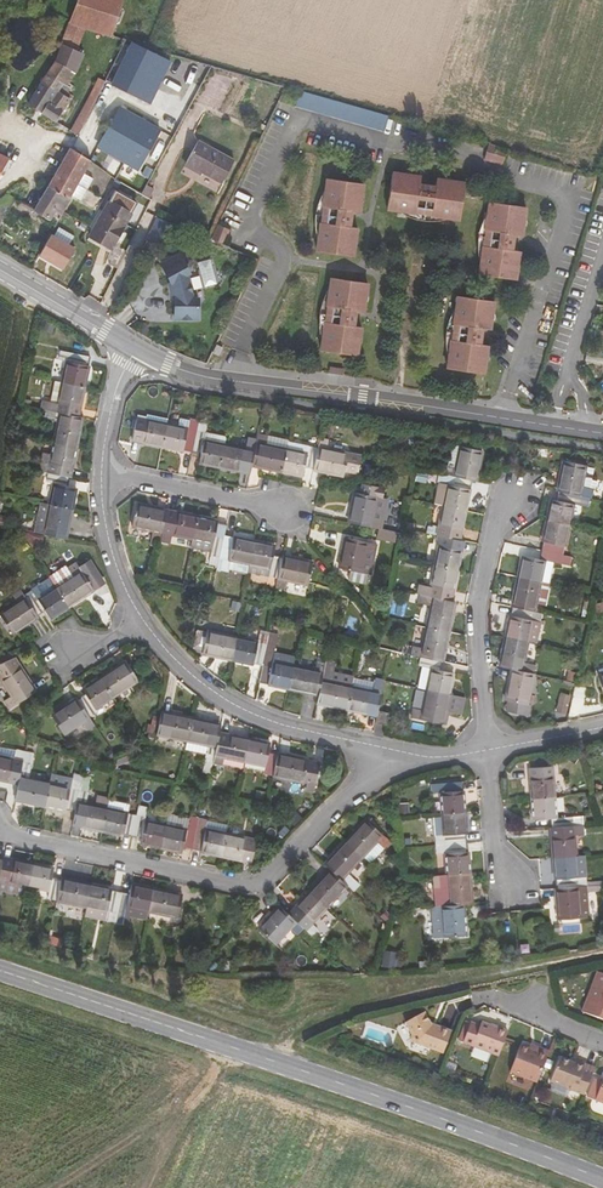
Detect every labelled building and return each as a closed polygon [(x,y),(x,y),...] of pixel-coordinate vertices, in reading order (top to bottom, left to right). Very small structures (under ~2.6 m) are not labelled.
[(111,35),(123,0),(77,0),(69,23),(85,28),(111,35)] [(69,23),(61,48),(75,55),(85,28),(69,23)] [(150,105),(171,62),(129,40),(111,85),(150,105)] [(61,48),(56,60),(73,70),(78,57),(75,55),(61,48)] [(65,81),(73,70),(56,60),(28,103),(56,122),(71,99),(69,93),(73,86),(65,81)] [(300,91),(296,107),(385,129),(389,113),(300,91)] [(90,95),(72,131),(78,135),(82,129),(96,99),(90,95)] [(128,128),(136,115),(120,106),(112,119),(128,128)] [(161,129),(136,115),(128,128),(112,119),(97,146),(138,170),(161,129)] [(233,161),(198,142),(186,164),(222,183),(233,161)] [(489,146),(485,158),(503,164),(507,151),(489,146)] [(78,185),(84,174),(91,161),(69,148),(48,185),(71,198),(72,195),(78,185)] [(9,158),(0,154),(0,173),(9,158)] [(419,190),(421,177),(392,172),(387,209),(416,213),(415,218),(423,219),(430,220),(431,215),(460,219),(465,183),(436,179),(435,186),(430,186),(427,186),(424,188),(423,191),(421,191),(419,190)] [(93,180),(84,174),(78,185),(87,190),(93,180)] [(316,222),(322,223),(317,251),(354,256),(357,228),(354,228),(350,227),(351,219),(349,217),(346,215),(346,213),(346,211),(360,212),(364,184),(328,179),(324,207),(319,206),(316,222)] [(56,212),(62,215),(64,212),(71,199),(71,198),(48,185),(33,210),(51,220),(56,212)] [(82,200),(87,190),(78,185),(72,195),(82,200)] [(153,189),(146,185),(141,194),(148,198),(153,189)] [(136,202),(115,190),(110,201),(130,213),(136,202)] [(16,199),(8,194),(0,199),(0,222),(8,211),(16,199)] [(111,248),(117,237),(121,231),(130,213),(110,201),(109,201),(94,229),(90,236),(111,248)] [(526,207),(489,202),(485,230),(480,230),(478,245),(483,246),(479,274),(516,279),(520,251),(515,250),(512,250),(513,244),(512,242),(510,240),(507,240),(507,236),(507,234),(522,236),(526,207)] [(12,229),(17,221),(18,217),(8,211),(0,222),(12,229)] [(28,223),(18,217),(17,221),(26,227),(28,223)] [(151,254),(166,222),(157,218),(142,249),(151,254)] [(211,241),(223,246),(229,232),(218,227),(211,241)] [(41,256),(65,269),(76,248),(51,234),(41,252),(42,253),(41,256)] [(161,266),(171,286),(172,285),(174,289),(171,290),(174,296),(177,294),(178,297),(177,298),(177,318),(200,318),(200,298),(195,298),(188,284),(185,279),(189,277),(179,257),(161,266)] [(205,258),(194,264),(205,286),(216,280),(205,258)] [(320,321),(325,322),(321,351),(357,356),(362,328),(357,327),(355,326),(356,320),(354,316),(350,315),(350,312),(351,310),(364,312),(368,283),(332,278),(327,307),(322,306),(320,321)] [(495,301),(458,296),(454,325),(449,324),(447,339),(452,340),(447,368),(484,374),(488,345),(481,344),(482,341),(482,338),(481,336),(480,334),(477,333),(477,331),(477,328),(491,330),(495,301)] [(67,361),(62,382),(84,387),(88,366),(87,366),(89,357),(61,351),(59,359),(67,361)] [(55,381),(50,402),(58,403),(62,382),(55,381)] [(58,403),(50,402),(43,401),(41,409),(47,411),(77,417),(78,409),(80,409),(84,387),(62,382),(58,403)] [(75,426),(77,417),(47,411),(45,419),(58,422),(54,443),(77,448),(81,427),(75,426)] [(140,443),(161,447),(166,424),(147,420),(146,420),(137,419),(132,439),(141,441),(140,443)] [(188,429),(166,424),(161,447),(182,451),(183,451),(191,452),(197,421),(190,420),(188,429)] [(207,423),(197,421),(191,452),(200,455),(199,463),(219,467),(224,445),(204,440),(205,432),(207,423)] [(225,436),(205,432),(204,440),(224,445),(225,436)] [(328,440),(319,438),(317,448),(313,470),(343,476),(345,470),(358,473),(361,456),(326,449),(328,440)] [(243,463),(250,464),(255,444),(247,442),(246,449),(224,445),(219,467),(241,472),(243,463)] [(54,443),(51,454),(50,462),(42,461),(39,471),(49,473),(69,477),(71,477),(77,448),(54,443)] [(250,466),(281,471),(285,449),(255,443),(255,444),(250,464),(250,466)] [(290,443),(288,449),(307,453),(309,447),(290,443)] [(452,444),(448,466),(455,467),(460,446),(452,444)] [(482,451),(460,446),(455,467),(448,466),(445,474),(471,480),(476,481),(482,451)] [(304,468),(313,470),(317,448),(309,447),(307,453),(288,449),(285,449),(281,471),(303,476),(304,468)] [(43,453),(42,461),(50,462),(51,454),(43,453)] [(563,461),(556,491),(558,492),(590,499),(592,499),(594,490),(581,487),(585,467),(585,466),(563,461)] [(594,469),(585,467),(581,487),(594,490),(595,490),(597,481),(592,479),(594,469)] [(67,486),(69,477),(49,473),(47,482),(54,483),(50,505),(72,509),(76,488),(67,486)] [(469,489),(471,480),(445,474),(439,473),(437,482),(439,483),(434,503),(443,505),(466,510),(470,490),(469,489)] [(354,492),(348,522),(371,526),(379,528),(385,499),(385,498),(379,497),(382,486),(362,481),(360,493),(354,492)] [(588,508),(590,499),(558,492),(556,501),(551,500),(546,521),(569,526),(574,505),(588,508)] [(40,503),(36,522),(46,524),(50,505),(40,503)] [(156,542),(160,542),(162,532),(167,511),(167,510),(137,504),(132,526),(153,531),(150,545),(155,546),(156,542)] [(66,539),(72,509),(50,505),(46,524),(36,522),(34,532),(66,539)] [(462,530),(466,510),(443,505),(439,525),(428,523),(426,532),(437,535),(457,539),(459,530),(462,530)] [(192,539),(196,517),(177,513),(176,513),(167,511),(162,532),(170,533),(171,535),(192,539)] [(209,562),(218,564),(224,536),(226,524),(217,522),(218,521),(196,517),(192,539),(190,547),(211,551),(209,562)] [(565,546),(569,526),(546,521),(542,541),(543,542),(541,551),(562,555),(563,546),(565,546)] [(384,541),(385,535),(372,532),(371,538),(384,541)] [(42,544),(43,536),(35,534),(33,542),(42,544)] [(455,548),(457,539),(437,535),(435,544),(439,545),(434,565),(457,570),(461,550),(455,548)] [(229,559),(249,564),(254,542),(234,537),(232,538),(224,536),(218,564),(227,567),(229,559)] [(369,575),(375,543),(345,537),(339,568),(350,570),(368,574),(369,575)] [(269,575),(277,577),(282,557),(273,554),(274,546),(254,542),(249,564),(248,571),(269,575)] [(569,566),(571,558),(562,555),(541,551),(539,560),(522,556),(517,578),(540,583),(549,584),(553,563),(569,566)] [(312,563),(282,556),(282,557),(277,577),(276,586),(285,588),(287,580),(308,584),(312,563)] [(249,564),(229,559),(227,567),(226,568),(248,573),(248,571),(249,564)] [(79,568),(94,591),(104,584),(89,562),(79,568)] [(67,566),(49,578),(56,588),(68,607),(94,591),(79,568),(76,564),(68,568),(67,566)] [(451,600),(457,570),(434,565),(430,587),(420,584),(418,593),(420,594),(450,600),(451,600)] [(368,574),(350,570),(349,579),(366,583),(368,574)] [(536,605),(540,583),(517,578),(511,607),(512,607),(533,611),(534,611),(536,605)] [(545,606),(549,584),(540,583),(536,605),(545,606)] [(51,619),(68,607),(56,588),(38,599),(35,595),(27,600),(37,616),(45,611),(51,619)] [(38,618),(37,616),(27,600),(24,596),(20,590),(12,595),(17,603),(0,614),(0,615),(12,633),(38,618)] [(33,591),(24,596),(27,600),(35,595),(33,591)] [(451,600),(450,600),(420,594),(418,603),(431,606),(426,627),(449,632),(453,611),(455,601),(451,600)] [(510,616),(505,637),(528,642),(533,621),(531,619),(533,611),(512,607),(511,615),(510,616)] [(445,653),(449,632),(426,627),(422,648),(414,646),(412,654),(420,656),(442,660),(443,653),(445,653)] [(202,654),(231,660),(236,638),(207,632),(202,654)] [(257,642),(236,638),(231,660),(252,665),(254,664),(261,665),(266,636),(259,635),(257,642)] [(257,682),(287,689),(292,666),(272,662),(274,653),(277,638),(266,636),(261,665),(257,682)] [(514,661),(512,670),(533,674),(534,665),(524,663),(528,642),(505,637),(501,658),(514,661)] [(14,658),(11,652),(0,657),(0,665),(14,658)] [(294,658),(274,653),(272,662),(292,666),(294,658)] [(440,670),(442,660),(420,656),(418,666),(421,666),(417,687),(427,689),(449,693),(453,673),(440,670)] [(14,658),(0,665),(0,678),(12,696),(4,701),(9,709),(36,692),(14,658)] [(125,661),(100,677),(113,697),(139,681),(125,661)] [(287,689),(318,695),(325,664),(316,662),(314,671),(292,666),(287,689)] [(325,705),(346,709),(350,687),(352,680),(336,677),(337,672),(333,671),(333,666),(325,664),(318,695),(327,697),(325,705)] [(527,705),(533,674),(512,670),(511,669),(505,700),(508,701),(506,712),(527,716),(530,706),(527,705)] [(85,693),(78,698),(90,716),(97,711),(95,709),(113,697),(100,677),(82,689),(85,693)] [(377,710),(384,679),(375,678),(374,682),(372,691),(350,687),(346,709),(367,714),(368,713),(376,715),(377,710)] [(374,682),(352,678),(352,680),(350,687),(372,691),(374,682)] [(460,715),(464,697),(449,693),(427,689),(423,711),(413,709),(411,717),(444,724),(447,712),(460,715)] [(568,696),(561,695),(557,710),(565,712),(568,696)] [(86,729),(95,724),(90,716),(78,698),(51,715),(63,734),(82,722),(86,729)] [(385,725),(388,712),(377,710),(376,715),(374,723),(385,725)] [(170,715),(161,713),(156,734),(166,735),(166,737),(187,741),(192,719),(170,714),(170,715)] [(208,745),(206,754),(204,761),(213,763),(219,734),(221,725),(212,723),(192,719),(187,741),(208,745)] [(223,757),(245,762),(249,739),(228,735),(228,736),(219,734),(213,763),(222,765),(223,757)] [(264,774),(273,776),(278,755),(268,752),(270,744),(249,739),(245,762),(265,766),(264,774)] [(185,750),(206,754),(208,745),(187,741),(185,750)] [(0,746),(0,756),(13,760),(16,750),(0,746)] [(0,756),(0,780),(7,781),(9,781),(18,783),(24,752),(16,750),(13,760),(0,756)] [(33,753),(24,752),(18,783),(27,785),(23,802),(45,807),(49,784),(28,779),(33,753)] [(307,782),(306,785),(314,787),(319,764),(308,761),(308,760),(278,753),(278,755),(273,776),(302,782),(307,782)] [(202,770),(211,772),(213,763),(204,761),(202,770)] [(530,777),(531,798),(555,795),(553,776),(552,776),(551,766),(530,768),(530,776),(530,777)] [(72,779),(51,775),(49,784),(70,788),(72,779)] [(70,788),(49,784),(45,807),(63,810),(65,810),(75,813),(82,778),(72,776),(72,779),(70,788)] [(81,827),(102,831),(107,808),(85,803),(90,777),(83,776),(82,778),(75,813),(83,814),(81,827)] [(440,792),(442,812),(464,811),(462,790),(461,791),(461,782),(431,784),(431,793),(440,792)] [(556,818),(555,795),(531,798),(534,820),(551,819),(551,827),(583,825),(583,816),(556,818)] [(130,804),(109,799),(107,808),(128,812),(130,804)] [(399,803),(400,816),(408,815),(407,803),(399,803)] [(123,835),(132,837),(139,805),(130,804),(128,812),(107,808),(102,831),(121,835),(123,835)] [(140,844),(161,848),(166,825),(144,821),(147,807),(139,805),(132,837),(141,838),(140,844)] [(466,833),(464,811),(442,812),(444,835),(435,835),(435,844),(465,842),(465,834),(466,833)] [(183,847),(192,849),(198,819),(190,817),(187,830),(166,825),(161,848),(182,852),(183,847)] [(199,852),(222,856),(227,834),(205,829),(207,820),(198,819),(192,849),(199,850),(199,852)] [(365,819),(345,840),(362,856),(376,841),(384,848),(390,842),(365,819)] [(584,834),(583,825),(551,827),(552,836),(551,838),(553,858),(573,856),(571,835),(584,834)] [(290,829),(287,826),(280,832),(283,836),(290,829)] [(247,838),(227,834),(222,856),(242,861),(242,859),(252,861),(256,841),(247,839),(247,838)] [(347,873),(362,856),(345,840),(324,863),(330,868),(347,884),(353,890),(358,884),(347,873)] [(370,863),(384,848),(376,841),(362,856),(370,863)] [(467,851),(465,842),(435,844),(436,853),(445,853),(447,874),(469,872),(467,852),(467,851)] [(585,877),(583,855),(573,856),(575,877),(585,877)] [(586,877),(585,877),(575,877),(573,856),(553,858),(554,878),(556,879),(556,888),(586,886),(586,881),(586,877)] [(2,858),(0,867),(0,880),(6,882),(4,892),(25,896),(28,886),(32,863),(12,859),(11,860),(2,858)] [(53,868),(32,863),(28,886),(49,891),(47,898),(56,900),(61,879),(52,877),(53,868)] [(326,907),(347,884),(330,868),(309,891),(326,907)] [(471,895),(469,872),(447,874),(448,896),(449,905),(462,904),(464,904),(472,903),(471,895)] [(57,901),(86,906),(91,884),(61,878),(61,879),(56,900),(57,901)] [(112,889),(91,884),(86,906),(107,911),(105,919),(114,921),(120,892),(112,890),(112,889)] [(125,907),(148,911),(152,889),(131,884),(129,893),(120,892),(114,921),(122,923),(125,907)] [(580,918),(580,916),(578,896),(587,895),(587,891),(586,886),(556,888),(555,888),(557,919),(580,918)] [(181,895),(152,889),(148,911),(177,917),(181,895)] [(295,908),(289,915),(303,928),(310,935),(317,928),(311,923),(326,907),(309,891),(294,907),(295,908)] [(589,916),(587,895),(578,896),(580,916),(589,916)] [(466,935),(464,904),(462,904),(449,905),(432,906),(431,906),(432,914),(441,914),(442,937),(466,935)] [(297,934),(303,928),(289,915),(279,905),(258,928),(275,944),(290,928),(297,934)] [(84,915),(105,919),(107,911),(86,906),(84,915)] [(130,917),(146,920),(148,911),(125,907),(122,923),(128,924),(130,917)] [(386,910),(380,915),(388,923),(391,915),(386,910)] [(433,937),(442,937),(441,914),(432,914),(433,937)] [(379,931),(385,934),(388,925),(382,924),(379,931)] [(599,970),(582,1011),(602,1019),(602,972),(599,970)] [(429,1025),(422,1014),(404,1025),(411,1037),(411,1040),(413,1044),(443,1055),(451,1033),(429,1025)] [(499,1056),(508,1033),(482,1023),(480,1027),(471,1023),(471,1024),(463,1021),(456,1040),(473,1046),(499,1056)] [(537,1083),(549,1052),(535,1047),(534,1051),(529,1049),(521,1046),(510,1073),(537,1083)] [(584,1095),(595,1068),(585,1065),(584,1068),(571,1063),(559,1058),(550,1083),(584,1095)] [(602,1084),(596,1081),(589,1098),(596,1101),(602,1104),(602,1081),(602,1084)]
